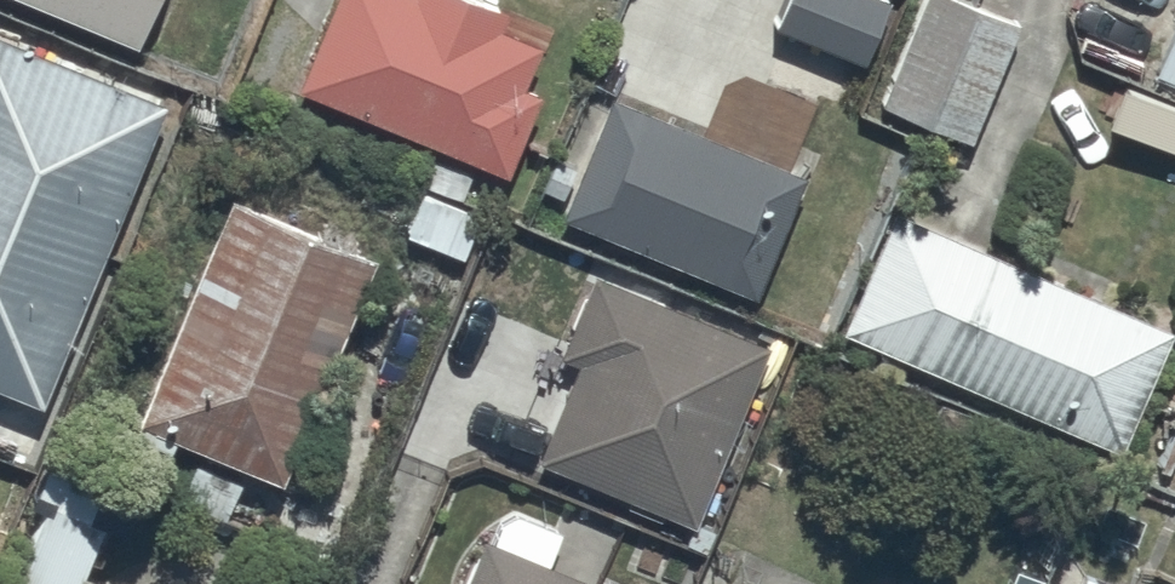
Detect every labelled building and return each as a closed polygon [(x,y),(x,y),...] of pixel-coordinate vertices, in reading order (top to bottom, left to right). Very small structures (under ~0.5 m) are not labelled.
[(134,30),(147,0),(65,0),(134,30)] [(293,84),(503,175),(540,88),(525,81),(542,44),(495,24),(504,4),(494,0),(330,0),(293,84)] [(770,25),(861,64),(887,0),(780,0),(770,25)] [(879,99),(970,138),(1021,20),(974,0),(921,0),(879,99)] [(1150,71),(1174,83),(1174,15),(1150,71)] [(34,402),(85,281),(107,291),(121,256),(102,248),(165,98),(0,29),(0,387),(34,402)] [(608,90),(558,213),(750,293),(801,170),(608,90)] [(229,190),(134,414),(140,417),(134,431),(169,446),(176,431),(279,475),(374,252),(229,190)] [(891,202),(838,325),(1117,447),(1171,324),(891,202)] [(573,359),(534,456),(618,490),(609,513),(634,523),(643,500),(692,520),(765,340),(590,269),(556,352),(573,359)] [(1153,467),(1174,477),(1174,419),(1153,467)] [(5,583),(78,583),(123,481),(52,450),(32,494),(42,499),(5,583)] [(589,573),(600,547),(504,504),(493,529),(484,526),(458,583),(613,583),(589,573)] [(1039,583),(1141,583),(1140,583),(1143,578),(1059,540),(1039,583)]
